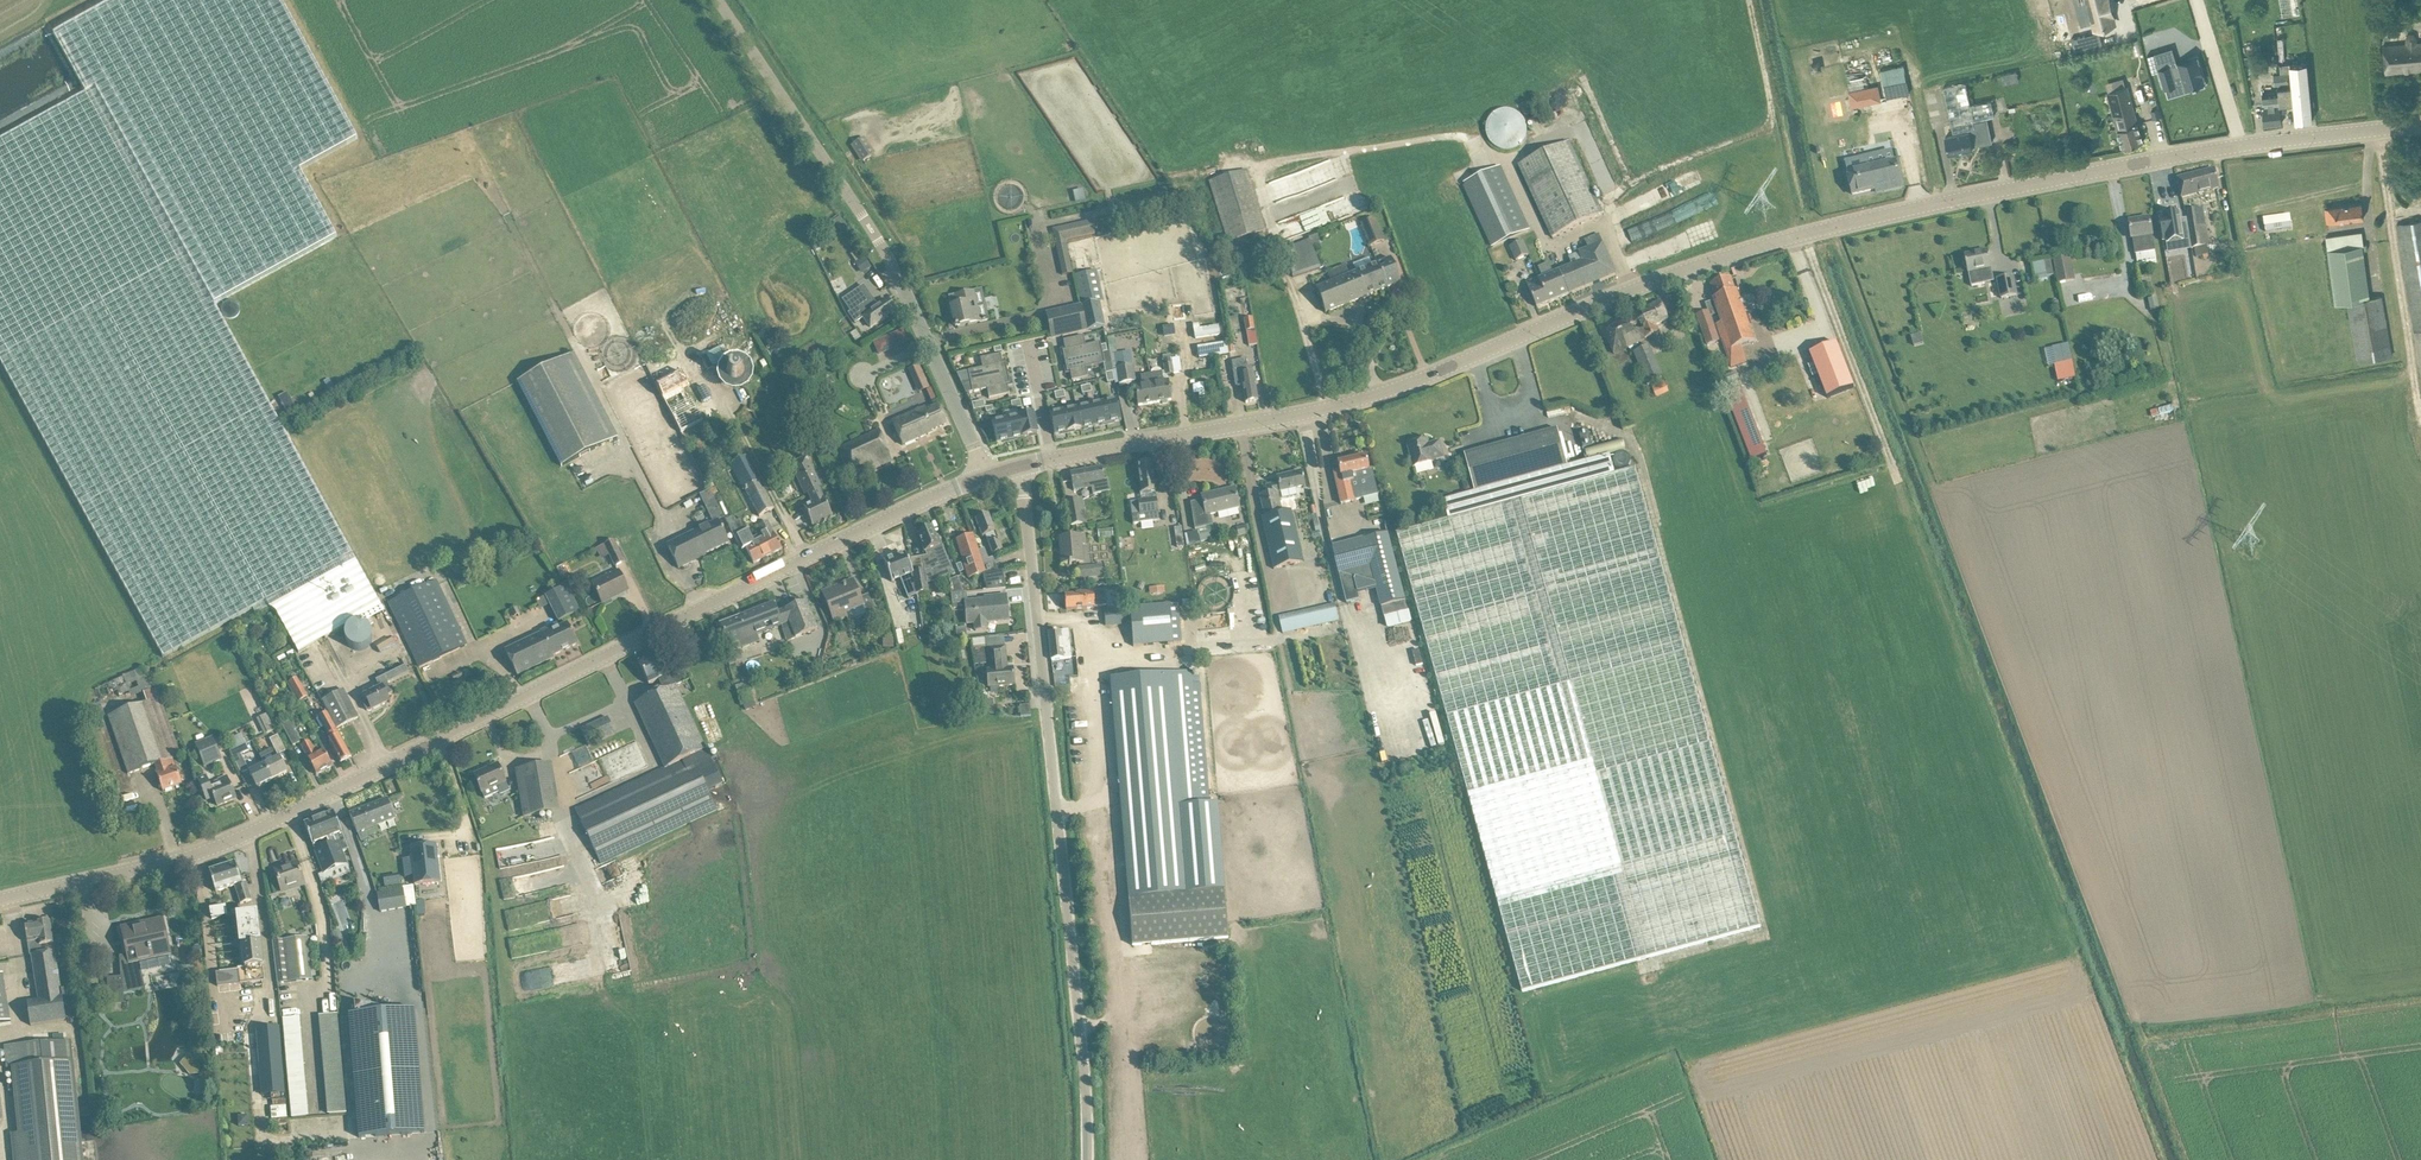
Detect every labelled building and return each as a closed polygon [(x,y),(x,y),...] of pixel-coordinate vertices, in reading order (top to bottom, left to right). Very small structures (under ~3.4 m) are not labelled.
[(279,0),(114,0),(54,33),(86,93),(96,87),(215,304),(336,238),(299,171),(356,139),(279,0)] [(2079,1),(2083,17),(2093,15),(2096,28),(2113,24),(2111,14),(2113,14),(2109,0),(2084,0),(2079,1)] [(2417,42),(2416,36),(2411,33),(2407,37),(2407,43),(2383,45),(2386,72),(2420,69),(2420,42),(2417,42)] [(2084,36),(2071,40),(2074,55),(2088,51),(2084,36)] [(2174,49),(2149,56),(2153,73),(2160,71),(2165,88),(2185,83),(2187,89),(2205,84),(2203,76),(2201,66),(2200,66),(2198,60),(2188,63),(2188,61),(2178,64),(2174,49)] [(2312,120),(2311,108),(2307,62),(2290,64),(2290,63),(2280,64),(2281,71),(2290,70),(2291,86),(2277,87),(2277,92),(2278,105),(2280,104),(2294,103),(2296,122),(2312,120)] [(2288,72),(2281,73),(2274,74),(2275,84),(2290,83),(2288,72)] [(1944,86),(1954,135),(1969,132),(1969,129),(1975,127),(1973,120),(1987,117),(1995,116),(1992,100),(1970,105),(1965,82),(1944,86)] [(1878,86),(1850,92),(1852,106),(1880,100),(1878,86)] [(2116,90),(2108,93),(2113,112),(2116,122),(2115,122),(2119,137),(2123,148),(2143,141),(2137,124),(2133,106),(2126,86),(2116,89),(2116,90)] [(164,658),(253,609),(256,614),(268,607),(276,612),(299,653),(382,607),(215,304),(96,87),(86,93),(0,140),(0,360),(164,658)] [(2282,123),(2280,104),(2278,105),(2277,92),(2262,94),(2263,104),(2262,104),(2263,113),(2264,125),(2282,123)] [(1517,147),(1521,144),(1522,143),(1525,139),(1527,135),(1527,132),(1527,128),(1527,124),(1525,120),(1523,116),(1519,112),(1515,110),(1512,109),(1509,108),(1505,108),(1502,109),(1500,110),(1497,111),(1494,113),(1492,115),(1489,118),(1488,121),(1487,124),(1486,128),(1487,131),(1487,134),(1488,138),(1490,141),(1492,144),(1495,146),(1497,147),(1501,149),(1505,150),(1508,150),(1511,149),(1514,149),(1517,147)] [(1992,142),(1990,130),(1987,117),(1973,120),(1975,127),(1969,129),(1969,132),(1946,137),(1947,141),(1949,153),(1973,148),(1973,146),(1992,142)] [(1570,141),(1568,142),(1518,165),(1552,238),(1604,214),(1570,141)] [(1879,165),(1848,172),(1853,194),(1884,187),(1885,191),(1903,186),(1897,161),(1888,163),(1879,165)] [(1499,166),(1464,182),(1493,246),(1528,230),(1499,166)] [(2177,179),(2180,190),(2182,197),(2219,188),(2215,169),(2177,179)] [(1265,231),(1246,170),(1209,181),(1228,242),(1265,231)] [(2325,207),(2327,222),(2364,218),(2362,203),(2325,207)] [(2210,244),(2204,207),(2187,210),(2193,248),(2195,248),(2196,256),(2209,254),(2208,245),(2210,244)] [(2162,216),(2161,216),(2165,242),(2183,239),(2184,246),(2191,245),(2189,232),(2186,215),(2177,216),(2176,213),(2162,216)] [(2292,228),(2290,215),(2263,218),(2265,232),(2292,228)] [(1361,223),(1364,232),(1370,246),(1384,241),(1375,217),(1361,223)] [(2129,221),(2131,233),(2132,239),(2133,239),(2135,254),(2136,254),(2137,261),(2155,258),(2154,251),(2155,251),(2150,218),(2129,221)] [(1073,273),(1066,243),(1066,241),(1095,234),(1092,220),(1052,229),(1063,276),(1073,273)] [(2415,334),(2420,372),(2420,220),(2397,224),(2415,334)] [(2370,298),(2364,250),(2368,249),(2367,244),(2364,244),(2362,231),(2326,236),(2329,261),(2335,304),(2348,302),(2370,298)] [(1319,267),(1312,248),(1317,246),(1319,236),(1317,232),(1307,236),(1309,240),(1282,250),(1292,277),(1319,267)] [(1549,302),(1617,274),(1613,263),(1600,234),(1586,240),(1590,248),(1569,257),(1573,265),(1553,273),(1550,266),(1549,262),(1539,266),(1541,270),(1544,277),(1540,279),(1549,302)] [(1530,255),(1526,247),(1524,241),(1511,247),(1517,260),(1530,255)] [(1993,274),(1991,267),(1992,267),(1988,251),(1965,256),(1966,260),(1964,262),(1965,267),(1967,268),(1968,272),(1969,272),(1972,287),(1987,284),(1985,276),(1993,274)] [(2054,260),(2058,283),(2075,280),(2070,257),(2054,260)] [(1400,282),(1396,271),(1391,258),(1376,264),(1386,288),(1400,282)] [(1325,313),(1386,288),(1376,264),(1349,275),(1345,266),(1327,273),(1331,282),(1316,289),(1321,302),(1325,313)] [(1075,275),(1081,304),(1087,330),(1105,326),(1100,302),(1104,301),(1097,270),(1075,275)] [(2013,275),(1997,278),(2002,298),(2017,295),(2013,275)] [(1709,311),(1697,315),(1701,326),(1707,344),(1719,340),(1711,316),(1719,314),(1722,323),(1717,324),(1726,352),(1732,367),(1748,361),(1742,347),(1756,342),(1743,308),(1737,290),(1739,289),(1736,279),(1732,281),(1731,277),(1711,283),(1716,297),(1713,298),(1714,301),(1706,303),(1709,311)] [(1549,302),(1540,279),(1539,278),(1527,283),(1533,296),(1537,307),(1549,302)] [(863,286),(842,301),(850,313),(848,314),(855,324),(863,319),(870,328),(871,327),(885,317),(895,310),(888,300),(878,306),(863,286)] [(948,297),(951,307),(955,327),(983,320),(976,291),(948,297)] [(2382,296),(2370,298),(2348,302),(2358,363),(2392,357),(2382,296)] [(1639,341),(1645,338),(1645,339),(1659,333),(1656,326),(1669,320),(1661,301),(1638,311),(1638,309),(1600,327),(1613,354),(1629,346),(1630,349),(1632,354),(1634,353),(1642,350),(1642,349),(1639,341)] [(1087,330),(1081,304),(1045,312),(1051,339),(1087,331),(1087,330)] [(1174,326),(1163,328),(1164,336),(1176,334),(1174,326)] [(1219,344),(1198,347),(1200,359),(1229,354),(1229,353),(1228,346),(1227,342),(1225,329),(1217,330),(1219,344)] [(1103,353),(1101,346),(1100,342),(1086,345),(1084,336),(1063,340),(1065,350),(1062,351),(1065,361),(1103,353)] [(1838,343),(1811,354),(1829,398),(1855,388),(1838,343)] [(1650,345),(1642,349),(1642,350),(1634,353),(1648,385),(1664,379),(1650,345)] [(1131,351),(1110,354),(1112,363),(1116,383),(1119,383),(1119,384),(1120,387),(1128,386),(1129,392),(1137,391),(1136,387),(1134,381),(1136,380),(1133,364),(1131,351)] [(618,437),(586,374),(574,352),(517,382),(561,467),(618,437)] [(1105,362),(1103,353),(1065,361),(1067,371),(1070,371),(1072,380),(1088,377),(1086,367),(1105,363),(1105,362)] [(968,371),(956,374),(961,384),(970,382),(1008,373),(1006,363),(1003,363),(1001,354),(980,358),(982,368),(968,371)] [(1258,401),(1256,389),(1252,365),(1248,366),(1246,358),(1231,361),(1235,386),(1242,385),(1246,403),(1258,401)] [(726,370),(725,373),(726,376),(727,380),(728,382),(731,384),(734,385),(737,385),(740,384),(743,383),(745,381),(746,378),(747,375),(747,372),(746,369),(743,366),(741,365),(737,364),(734,364),(731,365),(728,367),(726,370)] [(1173,364),(1165,365),(1166,370),(1167,375),(1168,375),(1175,374),(1173,364)] [(1151,371),(1151,372),(1155,403),(1162,402),(1163,404),(1168,404),(1168,401),(1172,401),(1169,383),(1163,384),(1161,371),(1160,369),(1158,368),(1153,369),(1151,371)] [(1162,371),(1161,371),(1163,384),(1169,383),(1168,376),(1168,375),(1167,375),(1166,370),(1162,371)] [(682,371),(656,385),(680,432),(703,420),(691,397),(689,398),(683,387),(689,384),(682,371)] [(1155,403),(1151,372),(1150,373),(1150,376),(1141,377),(1142,386),(1136,387),(1137,391),(1139,406),(1155,403)] [(970,382),(961,384),(965,393),(972,392),(987,389),(989,398),(1009,394),(1007,384),(1010,384),(1008,373),(970,382)] [(1664,379),(1652,384),(1657,397),(1670,391),(1664,379)] [(1769,452),(1743,385),(1724,392),(1751,459),(1769,452)] [(1108,423),(1121,420),(1117,399),(1103,402),(1108,423)] [(985,408),(984,401),(972,403),(974,410),(985,408)] [(1090,405),(1094,426),(1108,423),(1103,402),(1090,405)] [(925,407),(904,416),(892,421),(902,444),(932,432),(931,431),(946,424),(938,405),(926,410),(925,407)] [(1081,429),(1094,426),(1090,405),(1077,408),(1081,429)] [(1068,432),(1081,429),(1077,408),(1063,411),(1068,432)] [(1054,435),(1068,432),(1063,411),(1050,414),(1054,435)] [(1037,434),(1033,413),(1019,416),(1023,437),(1037,434)] [(1019,416),(1006,419),(1010,440),(1023,437),(1019,416)] [(1006,419),(992,422),(996,443),(1010,440),(1006,419)] [(837,448),(844,465),(849,463),(853,470),(862,466),(866,473),(892,461),(879,428),(837,448)] [(1568,465),(1558,429),(1465,454),(1475,491),(1568,465)] [(1589,430),(1579,433),(1584,448),(1593,446),(1589,430)] [(1413,444),(1408,445),(1414,467),(1433,461),(1433,460),(1444,457),(1440,441),(1428,444),(1427,440),(1422,441),(1421,439),(1414,441),(1413,444)] [(806,455),(791,463),(797,478),(802,488),(801,489),(804,496),(808,494),(812,503),(804,507),(813,526),(832,517),(818,489),(821,487),(819,482),(814,471),(812,467),(806,455)] [(1761,926),(1674,609),(1636,468),(1616,473),(1610,455),(1444,500),(1449,519),(1397,533),(1482,842),(1509,940),(1523,992),(1588,974),(1761,926)] [(746,456),(731,464),(759,517),(774,509),(746,456)] [(1365,457),(1363,457),(1363,456),(1357,457),(1357,459),(1338,463),(1339,471),(1334,472),(1341,504),(1353,501),(1378,494),(1373,477),(1374,477),(1372,468),(1368,469),(1365,457)] [(1159,520),(1152,464),(1152,463),(1137,465),(1141,493),(1140,493),(1140,501),(1137,501),(1139,515),(1132,516),(1133,523),(1159,520)] [(1073,487),(1082,485),(1082,489),(1091,488),(1093,495),(1110,491),(1107,479),(1104,480),(1102,467),(1070,473),(1073,487)] [(1262,517),(1264,528),(1274,569),(1303,562),(1291,510),(1282,512),(1279,499),(1297,495),(1295,488),(1304,486),(1301,472),(1277,477),(1278,483),(1267,486),(1268,493),(1260,495),(1265,516),(1262,517)] [(1195,529),(1213,525),(1210,515),(1239,508),(1234,487),(1201,495),(1202,500),(1190,503),(1193,514),(1192,514),(1195,529)] [(729,543),(718,521),(725,518),(711,490),(700,495),(713,523),(667,545),(678,568),(706,555),(706,554),(729,543)] [(1083,524),(1078,499),(1066,501),(1071,526),(1083,524)] [(975,520),(980,531),(982,537),(985,536),(993,554),(1003,550),(988,514),(975,520)] [(748,530),(742,518),(736,521),(733,516),(726,520),(735,537),(748,530)] [(768,521),(757,527),(760,533),(752,537),(748,530),(735,537),(742,550),(746,548),(754,564),(782,549),(780,545),(780,544),(780,543),(779,544),(768,521)] [(936,537),(931,527),(917,533),(927,556),(921,557),(924,570),(913,572),(914,582),(917,594),(928,592),(925,574),(942,574),(943,576),(953,572),(938,537),(936,537)] [(1388,533),(1345,544),(1333,547),(1340,573),(1347,603),(1360,599),(1359,595),(1377,590),(1382,608),(1383,608),(1385,617),(1408,611),(1405,602),(1388,533)] [(986,573),(983,565),(978,552),(972,534),(961,538),(968,560),(964,562),(969,578),(984,573),(986,573)] [(1083,536),(1072,537),(1060,538),(1062,564),(1069,563),(1069,564),(1072,564),(1072,563),(1081,562),(1080,545),(1084,544),(1083,536)] [(624,561),(613,540),(605,544),(616,566),(624,561)] [(885,562),(883,562),(891,582),(899,579),(908,599),(917,596),(916,592),(913,574),(907,559),(905,554),(885,562)] [(998,572),(994,561),(983,565),(986,573),(998,572)] [(1104,577),(1103,566),(1078,568),(1079,577),(1083,577),(1083,584),(1090,584),(1089,578),(1104,577)] [(628,590),(622,578),(619,571),(593,584),(597,592),(602,603),(612,598),(611,596),(627,589),(628,591),(628,590)] [(1006,589),(1002,571),(998,572),(986,573),(984,573),(987,591),(1006,589)] [(389,602),(420,667),(467,645),(436,580),(389,602)] [(834,588),(822,592),(826,603),(834,622),(847,616),(848,616),(846,613),(853,610),(856,618),(866,614),(868,620),(877,616),(873,605),(868,594),(860,597),(854,582),(840,587),(840,588),(835,591),(834,588)] [(549,605),(558,622),(580,611),(567,585),(537,601),(541,609),(549,605)] [(1105,590),(1093,591),(1075,593),(1075,595),(1065,595),(1066,610),(1078,609),(1094,608),(1094,607),(1106,606),(1105,590)] [(1006,596),(994,597),(990,597),(990,600),(968,602),(967,591),(951,593),(953,609),(958,608),(957,603),(965,603),(967,625),(974,625),(974,631),(987,629),(986,619),(1007,617),(1008,620),(1006,596)] [(817,630),(811,612),(806,601),(778,612),(774,603),(720,624),(730,649),(731,652),(760,641),(757,634),(781,625),(787,623),(789,628),(783,630),(788,641),(817,630)] [(1283,634),(1340,621),(1336,603),(1279,616),(1283,634)] [(1130,607),(1133,646),(1174,643),(1174,642),(1182,642),(1179,604),(1170,604),(1130,607)] [(1123,607),(1104,609),(1106,625),(1125,624),(1123,607)] [(578,644),(573,634),(568,623),(559,627),(557,623),(540,631),(541,633),(505,650),(518,676),(554,659),(553,656),(578,644)] [(1068,630),(1060,631),(1048,632),(1051,660),(1071,658),(1068,630)] [(883,648),(894,647),(894,638),(883,639),(883,648)] [(990,670),(987,670),(988,688),(1015,685),(1013,668),(1008,668),(1005,646),(988,648),(990,670)] [(984,648),(973,649),(974,658),(985,657),(984,648)] [(726,654),(729,665),(744,661),(740,650),(726,654)] [(649,684),(663,677),(668,688),(676,685),(680,683),(674,671),(670,673),(660,652),(639,662),(649,684)] [(365,702),(364,704),(367,711),(369,711),(372,710),(390,701),(387,696),(393,693),(388,683),(409,672),(406,665),(376,680),(380,688),(365,695),(368,701),(365,702)] [(452,675),(455,681),(464,677),(461,671),(452,675)] [(1200,682),(1193,683),(1192,672),(1130,677),(1122,678),(1117,678),(1111,679),(1129,897),(1187,893),(1225,889),(1218,802),(1210,803),(1209,793),(1200,682)] [(289,682),(300,702),(308,697),(297,678),(289,682)] [(750,681),(735,685),(741,705),(756,700),(750,681)] [(604,796),(575,810),(601,864),(624,853),(716,810),(714,805),(718,803),(720,808),(724,806),(721,801),(729,798),(722,782),(710,758),(706,749),(692,719),(687,709),(676,685),(668,688),(635,703),(640,714),(665,767),(604,796)] [(156,688),(152,690),(144,693),(147,703),(108,716),(128,774),(155,765),(158,774),(157,774),(163,791),(182,785),(176,768),(173,759),(180,756),(156,688)] [(358,717),(353,707),(344,690),(323,700),(337,728),(358,717)] [(1030,705),(1020,706),(1021,718),(1031,717),(1030,705)] [(257,719),(265,734),(275,729),(268,714),(257,719)] [(351,757),(346,747),(328,714),(316,720),(321,728),(323,727),(330,740),(329,741),(341,763),(351,757)] [(615,734),(613,728),(608,718),(581,730),(588,746),(615,734)] [(294,747),(301,742),(290,722),(283,726),(294,747)] [(286,751),(278,735),(276,736),(274,731),(267,734),(278,755),(286,751)] [(205,765),(221,758),(213,739),(197,745),(205,765)] [(332,766),(327,756),(323,750),(317,754),(309,741),(300,746),(311,764),(317,775),(332,766)] [(249,750),(247,744),(233,750),(230,751),(233,757),(241,773),(249,769),(241,754),(249,750)] [(287,773),(282,762),(279,757),(276,758),(271,748),(260,754),(265,764),(264,765),(271,781),(287,773)] [(257,788),(271,781),(264,765),(249,772),(257,788)] [(498,765),(474,776),(479,787),(482,792),(485,799),(501,792),(502,795),(510,791),(506,783),(503,776),(498,765)] [(214,797),(217,806),(236,798),(227,776),(218,780),(220,785),(211,789),(206,778),(198,781),(207,800),(214,797)] [(388,799),(350,814),(357,833),(358,833),(361,841),(368,838),(364,830),(395,818),(392,810),(388,799)] [(334,812),(304,823),(309,834),(313,845),(324,872),(318,874),(322,884),(332,880),(329,871),(347,864),(342,850),(347,847),(342,833),(338,823),(334,812)] [(437,844),(410,847),(415,885),(441,882),(437,844)] [(252,900),(246,882),(242,883),(235,862),(209,871),(216,892),(235,886),(241,904),(252,900)] [(297,862),(275,870),(282,891),(305,884),(297,862)] [(404,888),(377,893),(380,912),(407,908),(404,888)] [(1229,937),(1225,889),(1187,893),(1129,897),(1133,945),(1229,937)] [(226,907),(210,910),(212,919),(213,919),(227,916),(226,907)] [(219,971),(216,972),(216,973),(218,986),(220,986),(227,985),(250,983),(262,981),(265,981),(263,970),(263,967),(261,948),(260,943),(257,915),(239,917),(242,945),(244,967),(236,968),(236,970),(219,971)] [(27,1002),(29,1014),(31,1026),(68,1020),(82,1017),(77,987),(62,990),(50,921),(25,925),(30,956),(31,955),(38,1000),(27,1002)] [(146,989),(140,961),(169,955),(162,923),(139,929),(138,925),(123,928),(129,954),(120,956),(121,977),(123,994),(146,989)] [(312,979),(308,944),(307,937),(284,940),(289,981),(296,981),(312,979)] [(289,981),(284,940),(273,941),(277,982),(289,981)] [(3,973),(0,974),(0,1022),(11,1020),(3,973)] [(123,994),(121,977),(108,978),(110,1005),(124,1004),(123,994)] [(425,1133),(415,1010),(387,1012),(387,1010),(387,1009),(355,1001),(355,1002),(356,1014),(349,1015),(359,1138),(425,1133)] [(280,1029),(256,1031),(262,1095),(285,1093),(280,1029)] [(5,1046),(8,1075),(15,1074),(21,1130),(13,1131),(16,1159),(81,1159),(77,1127),(68,1041),(12,1045),(5,1046)]
